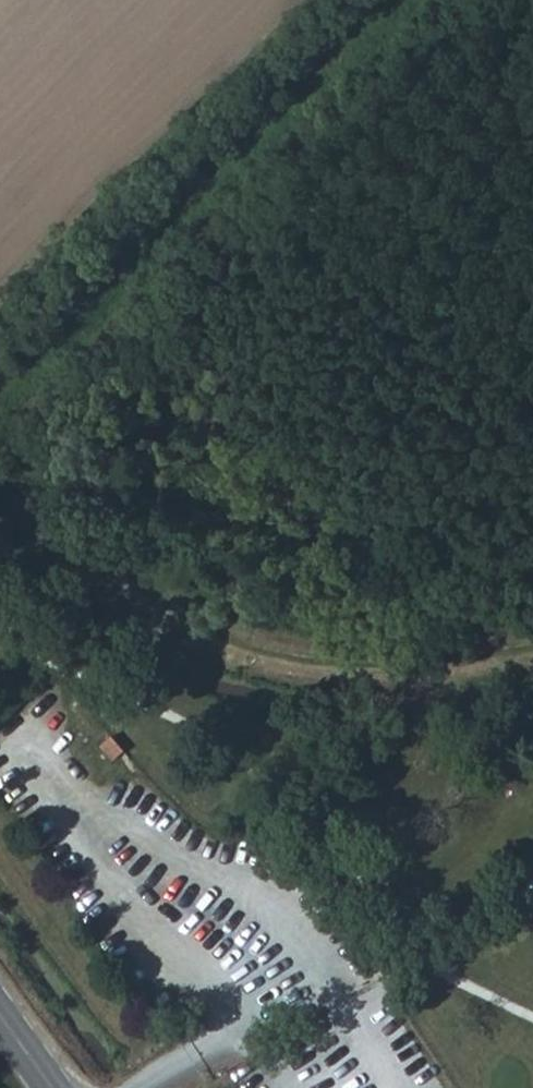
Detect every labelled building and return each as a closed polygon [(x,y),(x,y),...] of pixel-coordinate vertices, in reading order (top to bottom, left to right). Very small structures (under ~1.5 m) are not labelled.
[(113,766),(126,756),(114,742),(101,752),(113,766)]
